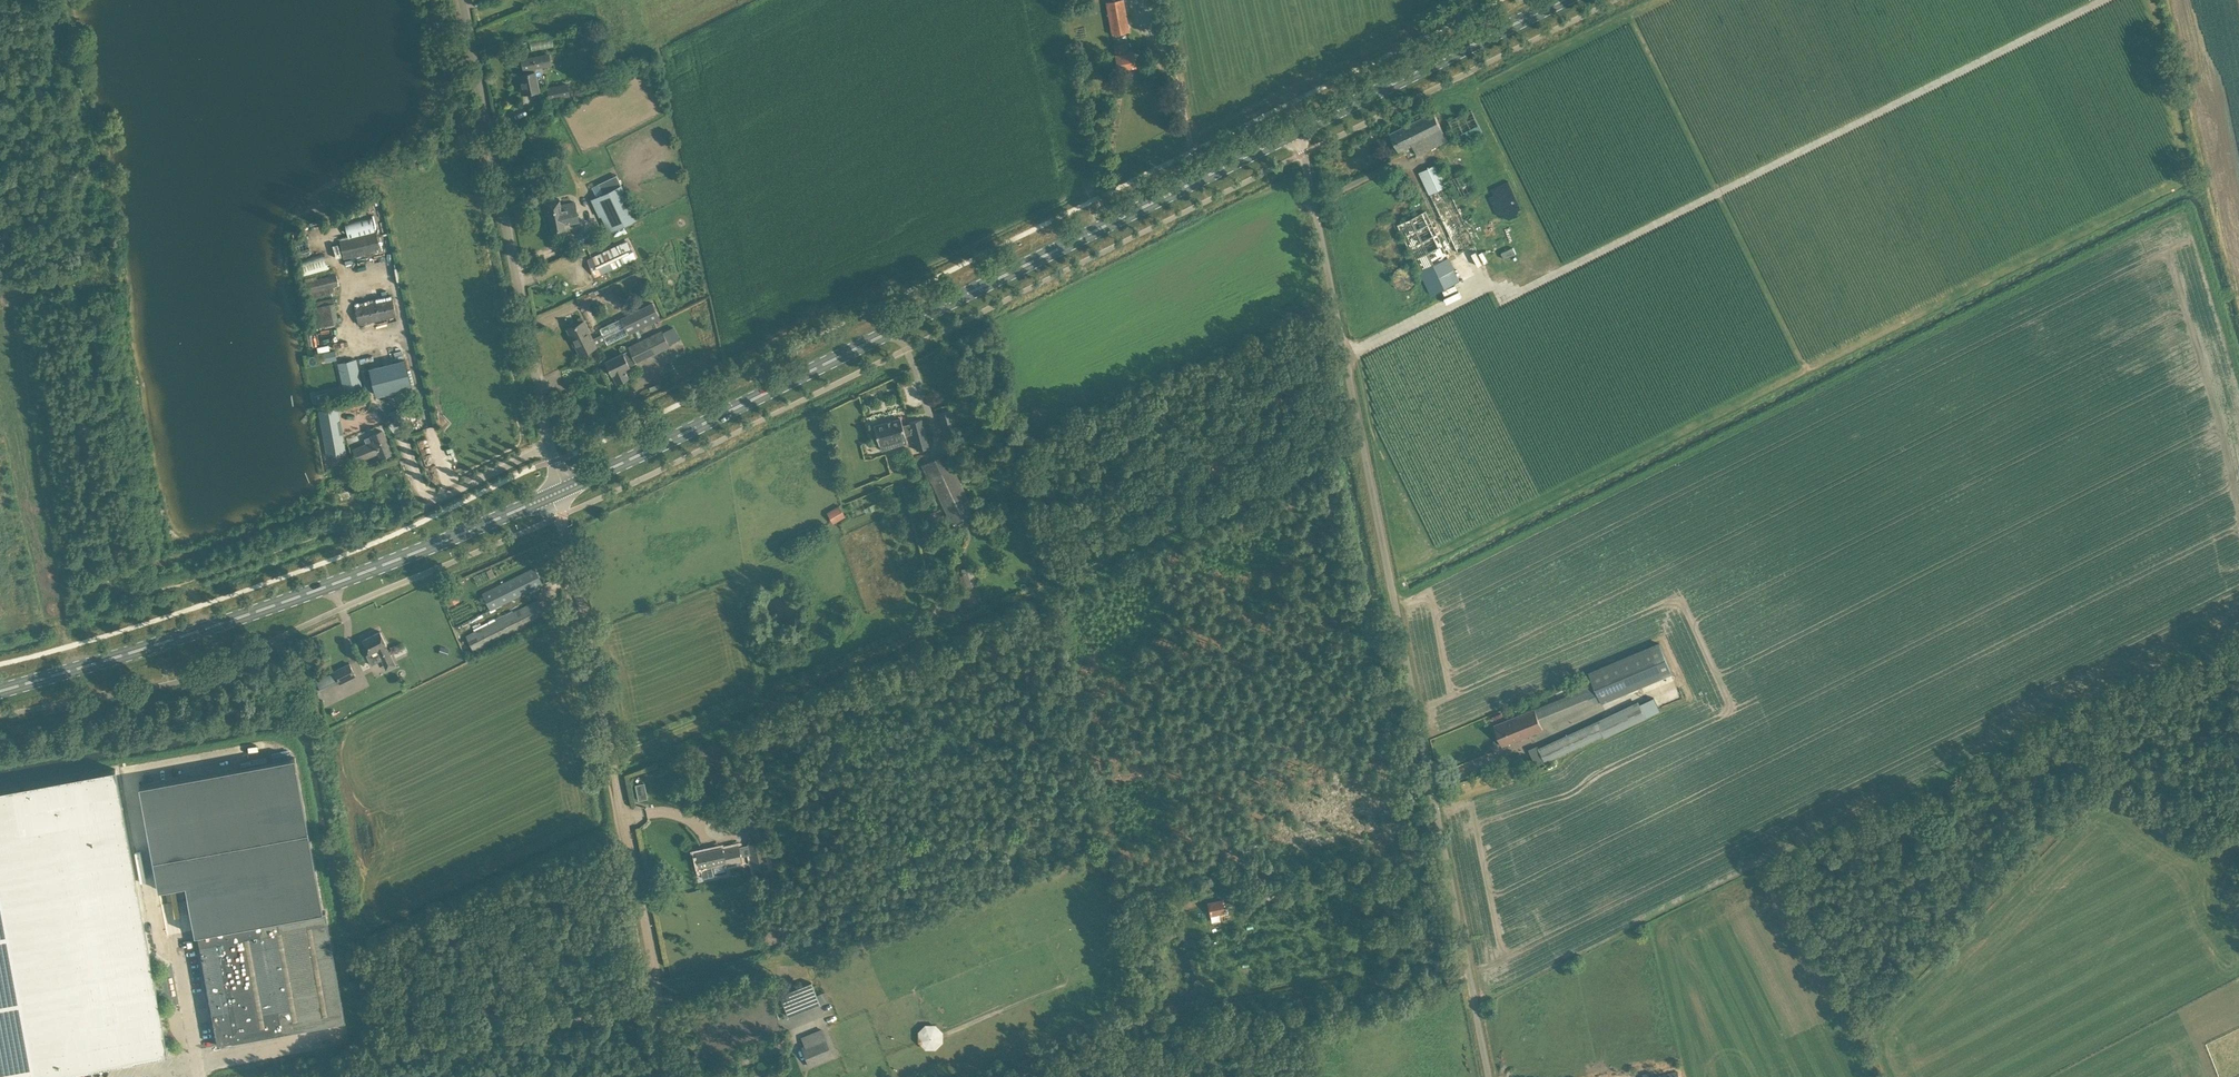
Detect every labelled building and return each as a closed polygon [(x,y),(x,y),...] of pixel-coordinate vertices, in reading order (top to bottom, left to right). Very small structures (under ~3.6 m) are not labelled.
[(1111,35),(1128,32),(1122,0),(1116,0),(1104,2),(1111,35)] [(1115,55),(1116,59),(1118,70),(1135,66),(1132,52),(1123,53),(1121,45),(1113,46),(1115,55)] [(525,73),(521,74),(519,75),(522,93),(539,90),(534,67),(551,64),(549,54),(522,59),(525,73)] [(550,98),(553,98),(570,95),(567,84),(548,88),(550,98)] [(1448,140),(1439,121),(1434,111),(1390,133),(1399,151),(1413,144),(1418,155),(1448,140)] [(534,130),(527,134),(530,139),(537,136),(534,130)] [(1420,172),(1425,182),(1459,252),(1476,244),(1437,163),(1420,172)] [(1448,180),(1456,198),(1475,188),(1467,171),(1448,180)] [(1503,183),(1479,193),(1490,218),(1514,209),(1503,183)] [(622,185),(597,197),(613,230),(637,218),(622,185)] [(546,213),(548,212),(552,230),(565,228),(565,224),(579,221),(575,201),(560,204),(559,198),(544,201),(546,213)] [(372,205),(349,211),(363,265),(385,260),(372,205)] [(1426,210),(1408,219),(1398,224),(1431,294),(1460,281),(1426,210)] [(340,240),(344,258),(358,255),(354,237),(340,240)] [(628,243),(589,261),(595,274),(634,255),(628,243)] [(1469,261),(1475,272),(1489,264),(1483,253),(1469,261)] [(323,255),(299,261),(302,275),(327,269),(323,255)] [(305,282),(308,292),(339,285),(337,274),(305,282)] [(577,298),(579,303),(591,297),(589,293),(577,298)] [(315,306),(311,307),(315,327),(339,322),(333,297),(313,301),(315,306)] [(355,306),(359,324),(397,315),(393,298),(355,306)] [(603,333),(592,338),(584,321),(568,329),(580,355),(596,347),(596,346),(607,341),(608,343),(660,317),(653,303),(601,329),(603,333)] [(623,353),(615,356),(605,361),(612,374),(617,383),(620,382),(621,384),(628,381),(627,378),(630,377),(626,368),(629,366),(627,360),(633,357),(636,363),(670,346),(662,330),(628,347),(629,350),(623,353)] [(334,350),(324,352),(326,361),(330,360),(330,358),(335,357),(334,350)] [(356,359),(339,363),(343,381),(344,387),(346,396),(364,392),(362,383),(356,359)] [(405,359),(370,368),(377,394),(412,385),(405,359)] [(338,406),(319,409),(327,455),(346,451),(338,406)] [(391,411),(397,424),(404,421),(399,408),(391,411)] [(874,433),(876,434),(881,450),(907,443),(905,435),(912,433),(917,450),(929,446),(921,418),(909,422),(910,423),(903,425),(901,418),(892,421),(891,420),(884,422),(874,425),(874,427),(873,429),(874,433)] [(367,444),(354,450),(358,460),(380,452),(381,456),(392,452),(383,430),(373,434),(373,435),(365,438),(367,444)] [(974,513),(946,454),(924,464),(952,523),(965,517),(972,514),(974,513)] [(827,512),(833,523),(845,516),(839,505),(827,512)] [(972,514),(965,517),(968,523),(975,520),(972,514)] [(494,588),(482,594),(490,609),(502,604),(533,588),(542,584),(535,567),(494,588)] [(467,635),(474,651),(546,615),(538,599),(467,635)] [(363,639),(370,653),(366,655),(371,665),(382,659),(383,662),(392,657),(386,645),(387,645),(380,631),(363,639)] [(1588,671),(1602,703),(1673,674),(1660,642),(1588,671)] [(333,672),(317,680),(316,681),(321,692),(338,683),(339,684),(355,676),(349,663),(333,671),(333,672)] [(1593,685),(1588,687),(1505,721),(1494,725),(1503,746),(1513,741),(1544,729),(1542,724),(1599,701),(1593,685)] [(1560,755),(1604,734),(1605,737),(1612,734),(1647,717),(1640,703),(1605,719),(1598,721),(1554,742),(1539,749),(1542,756),(1545,762),(1560,755)] [(1533,759),(1528,761),(1531,768),(1545,762),(1542,756),(1533,759)] [(186,884),(196,934),(198,934),(202,956),(218,1044),(346,1021),(326,911),(323,911),(295,757),(140,785),(159,889),(186,884)] [(169,1053),(116,768),(0,790),(0,1076),(40,1076),(169,1053)] [(644,782),(635,784),(638,800),(648,798),(644,782)] [(744,813),(735,815),(738,827),(747,825),(744,813)] [(747,843),(754,872),(767,869),(761,840),(747,843)] [(723,849),(722,847),(708,850),(697,853),(700,867),(712,864),(713,869),(742,862),(739,846),(723,849)] [(1207,902),(1210,916),(1225,912),(1222,899),(1207,902)] [(780,994),(789,1016),(820,1003),(811,982),(780,994)] [(943,1031),(936,1024),(925,1024),(917,1031),(917,1042),(925,1049),(935,1049),(943,1042),(943,1031)] [(800,1045),(810,1067),(834,1057),(822,1028),(801,1037),(803,1043),(800,1045)]
